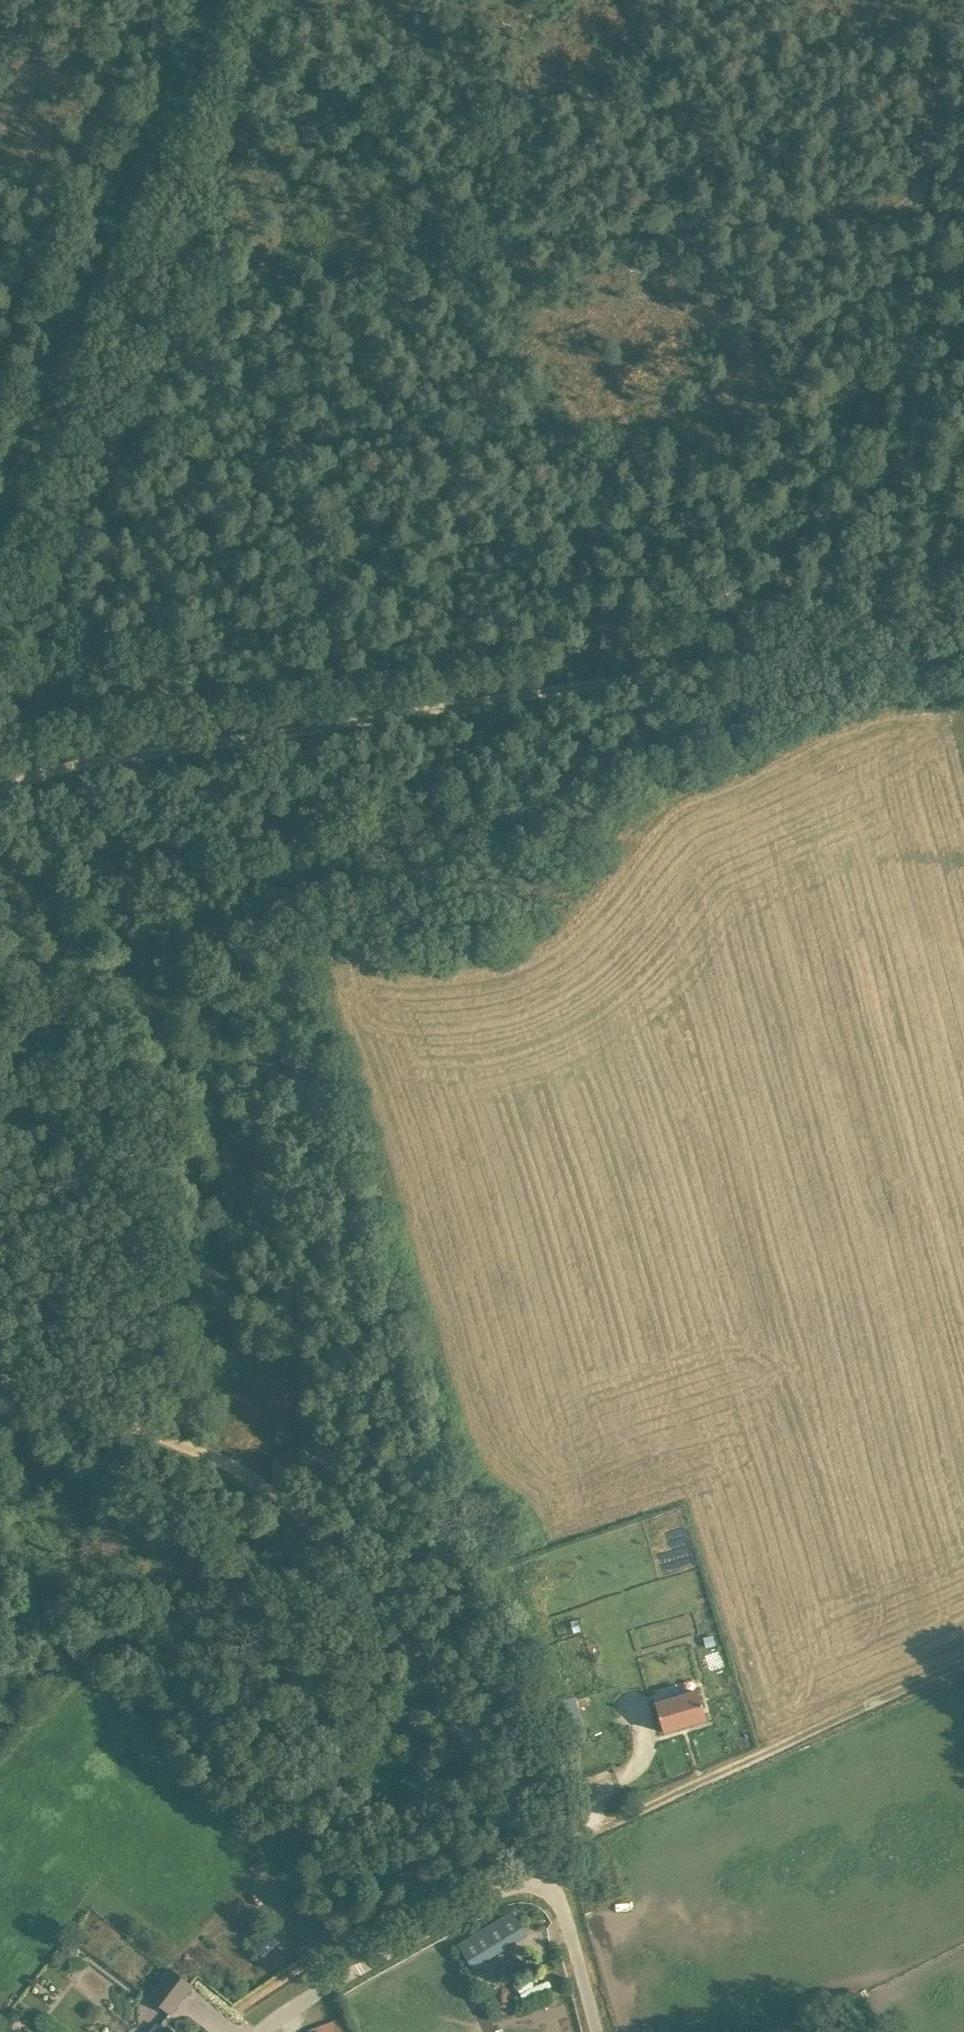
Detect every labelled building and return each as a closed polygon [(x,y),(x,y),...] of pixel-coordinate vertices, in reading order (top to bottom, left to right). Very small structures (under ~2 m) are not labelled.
[(715,1645),(713,1635),(704,1637),(706,1647),(715,1645)] [(656,1703),(664,1731),(707,1719),(699,1691),(656,1703)] [(550,1703),(562,1743),(587,1736),(575,1696),(550,1703)] [(258,1876),(265,1870),(257,1862),(251,1868),(258,1876)] [(457,1942),(478,1977),(493,1968),(487,1959),(528,1935),(513,1909),(457,1942)] [(260,1955),(278,1939),(264,1924),(247,1940),(260,1955)] [(76,1956),(78,1951),(76,1945),(71,1943),(66,1945),(63,1951),(66,1956),(71,1958),(76,1956)] [(193,1985),(177,1973),(171,1968),(149,1996),(171,2013),(193,1985)] [(348,2017),(310,2031),(353,2031),(348,2017)] [(151,2031),(175,2031),(168,2026),(165,2030),(158,2024),(151,2031)]
